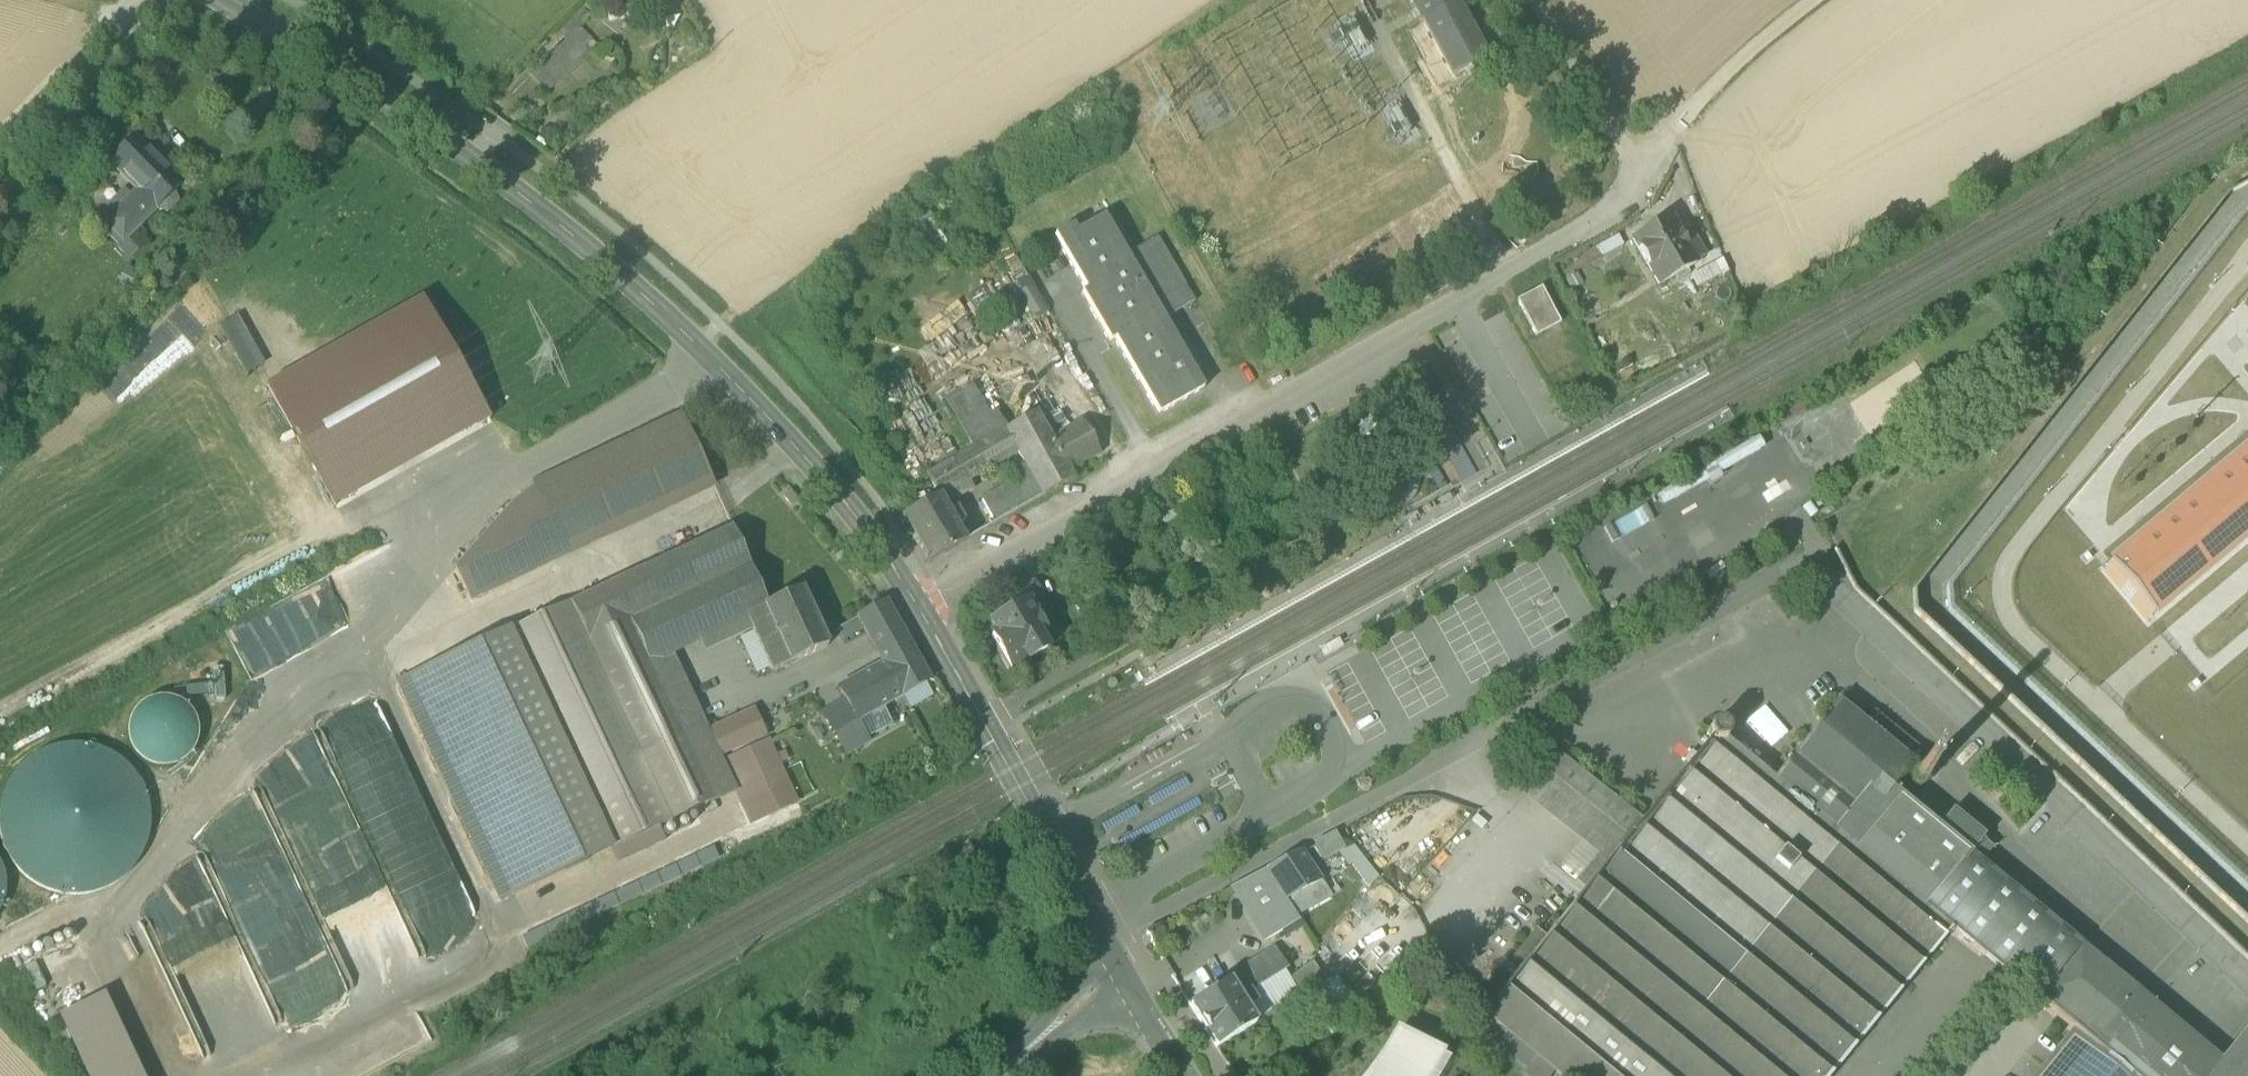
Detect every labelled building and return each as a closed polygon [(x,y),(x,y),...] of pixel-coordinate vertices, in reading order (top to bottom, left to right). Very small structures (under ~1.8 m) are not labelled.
[(1454,75),(1487,57),(1457,3),(1462,0),(1413,0),(1454,75)] [(542,87),(548,93),(578,63),(587,55),(598,44),(581,27),(589,20),(587,18),(590,14),(583,7),(559,31),(567,39),(531,75),(542,86),(542,87)] [(90,143),(110,163),(136,137),(116,117),(90,143)] [(178,203),(174,194),(183,185),(136,137),(110,163),(121,174),(128,168),(139,178),(137,182),(137,186),(139,190),(138,191),(132,197),(105,223),(124,243),(128,238),(158,209),(168,213),(178,203)] [(121,174),(138,191),(139,190),(137,186),(137,182),(139,178),(128,168),(121,174)] [(97,215),(105,223),(132,197),(123,188),(97,215)] [(1686,200),(1691,215),(1700,212),(1694,197),(1686,200)] [(1054,236),(1086,291),(1093,303),(1115,340),(1158,415),(1205,388),(1165,320),(1127,255),(1105,216),(1077,232),(1073,226),(1054,236)] [(1634,239),(1660,284),(1697,263),(1696,260),(1706,255),(1697,239),(1696,240),(1689,228),(1681,233),(1672,218),(1634,239)] [(124,243),(105,223),(99,229),(118,249),(124,243)] [(1598,245),(1604,257),(1626,246),(1619,234),(1598,245)] [(1157,237),(1127,255),(1165,320),(1195,302),(1157,237)] [(124,243),(118,249),(129,260),(140,250),(128,238),(124,243)] [(1693,276),(1698,285),(1721,273),(1716,264),(1693,276)] [(145,275),(126,266),(117,286),(135,295),(145,275)] [(1568,278),(1574,288),(1582,283),(1577,273),(1568,278)] [(1518,300),(1537,336),(1562,323),(1543,287),(1518,300)] [(1081,294),(1088,305),(1093,303),(1086,291),(1081,294)] [(423,299),(268,386),(335,507),(490,419),(423,299)] [(1115,340),(1093,303),(1088,305),(1110,343),(1115,340)] [(969,481),(1019,452),(1005,430),(996,413),(995,412),(990,415),(972,386),(973,385),(972,384),(945,400),(975,448),(927,476),(939,496),(945,506),(974,489),(969,481)] [(1074,479),(1070,471),(1051,439),(1036,413),(1008,429),(1008,428),(1005,430),(1019,452),(1026,465),(1044,497),(1074,479)] [(681,418),(536,486),(564,546),(709,478),(681,418)] [(1083,421),(1051,439),(1070,471),(1101,454),(1083,421)] [(1762,444),(1662,501),(1667,508),(1766,452),(1762,444)] [(2104,571),(2147,622),(2247,538),(2247,450),(2104,571)] [(995,525),(1044,497),(1026,465),(1012,473),(1017,481),(982,501),(995,525)] [(709,478),(564,546),(569,556),(714,488),(709,478)] [(564,546),(536,486),(513,502),(455,570),(470,602),(569,556),(564,546)] [(949,513),(945,506),(939,496),(903,517),(929,563),(966,542),(957,526),(965,521),(958,508),(949,513)] [(734,792),(718,758),(705,732),(688,740),(648,654),(696,631),(700,641),(747,619),(747,617),(764,609),(764,607),(768,605),(733,528),(510,633),(611,849),(660,826),(734,792)] [(1013,597),(1019,608),(1028,603),(1040,596),(1034,585),(1013,597)] [(764,607),(764,609),(790,664),(828,646),(802,590),(768,605),(764,607)] [(316,591),(228,628),(248,674),(332,639),(317,602),(320,601),(316,591)] [(886,602),(859,618),(864,628),(867,633),(894,618),(886,602)] [(991,638),(1011,672),(1046,652),(1036,635),(1044,630),(1028,603),(1019,608),(990,624),(997,635),(991,638)] [(772,673),(790,664),(764,609),(747,617),(747,619),(753,631),(770,668),(772,673)] [(843,640),(864,628),(859,618),(837,630),(843,640)] [(867,633),(879,655),(906,640),(894,618),(867,633)] [(739,637),(753,631),(747,619),(700,641),(705,653),(739,637)] [(672,653),(700,641),(696,631),(648,654),(688,740),(705,732),(709,730),(672,653)] [(770,668),(753,631),(739,637),(757,675),(770,668)] [(510,633),(400,684),(501,901),(611,849),(510,633)] [(930,681),(906,640),(879,655),(884,664),(840,689),(847,702),(858,721),(883,707),(903,696),(927,682),(930,681)] [(934,696),(927,682),(903,696),(910,709),(934,696)] [(196,746),(199,734),(197,722),(191,711),(182,703),(171,699),(159,698),(147,702),(137,710),(131,720),(128,732),(130,744),(136,755),(145,763),(156,768),(169,768),(180,764),(190,757),(196,746)] [(847,753),(870,740),(869,738),(858,721),(847,702),(825,714),(847,753)] [(1891,790),(1913,764),(1865,724),(1838,702),(1775,779),(1954,930),(2006,973),(2076,1030),(2105,1054),(2148,1001),(1977,861),(1989,846),(1950,813),(1937,828),(1891,790)] [(858,721),(869,738),(893,724),(883,707),(858,721)] [(709,730),(705,732),(718,758),(767,735),(755,709),(709,730)] [(1874,712),(1865,724),(1913,764),(1922,752),(1874,712)] [(1708,739),(1710,740),(1715,744),(1721,742),(1725,738),(1726,737),(1726,729),(1720,725),(1712,726),(1707,731),(1708,739)] [(1879,1017),(1880,1018),(1948,935),(1949,937),(1954,930),(1775,779),(1725,738),(1721,742),(1715,744),(1710,740),(1643,822),(1614,857),(1740,961),(1700,1009),(1699,1008),(1653,1064),(1666,1075),(1830,1075),(1879,1017)] [(770,741),(758,747),(776,787),(789,782),(770,741)] [(5,849),(21,873),(45,890),(74,895),(103,890),(128,874),(144,849),(150,820),(145,791),(128,767),(104,750),(75,744),(46,750),(21,766),(5,791),(0,814),(0,825),(5,849)] [(742,754),(760,795),(776,787),(758,747),(742,754)] [(1524,783),(1604,849),(1614,857),(1643,822),(1553,748),(1524,783)] [(1145,758),(1149,765),(1167,756),(1163,749),(1145,758)] [(748,800),(760,795),(742,754),(722,763),(730,782),(731,782),(741,803),(748,800)] [(1913,778),(1913,781),(1914,783),(1915,786),(1918,787),(1921,787),(1923,786),(1926,785),(1927,782),(1927,779),(1926,777),(1925,775),(1922,773),(1919,773),(1917,774),(1914,776),(1913,778)] [(748,800),(741,803),(751,826),(799,804),(789,782),(776,787),(760,795),(748,800)] [(1560,867),(1577,882),(1604,849),(1524,783),(1519,789),(1582,842),(1560,867)] [(687,822),(684,819),(680,820),(678,824),(679,827),(682,830),(686,829),(688,825),(687,822)] [(660,826),(611,849),(618,864),(667,841),(660,826)] [(673,828),(670,826),(666,827),(664,830),(665,834),(668,836),(672,835),(674,832),(673,828)] [(1315,844),(1324,861),(1345,850),(1336,833),(1315,844)] [(1522,968),(1614,857),(1604,849),(1577,882),(1578,882),(1537,931),(1537,930),(1512,960),(1522,968)] [(1269,869),(1298,916),(1333,896),(1303,851),(1269,869)] [(1560,1075),(1666,1075),(1653,1064),(1699,1008),(1700,1009),(1740,961),(1614,857),(1522,968),(1485,1014),(1484,1014),(1503,1029),(1538,1058),(1555,1072),(1560,1075)] [(1235,887),(1269,940),(1301,920),(1298,916),(1269,869),(1235,887)] [(1160,926),(1158,927),(1146,932),(1153,943),(1165,938),(1166,936),(1167,933),(1167,930),(1165,928),(1162,926),(1160,926)] [(1229,981),(1240,998),(1246,994),(1284,970),(1286,969),(1275,952),(1229,981)] [(1291,976),(1306,999),(1328,983),(1314,962),(1291,976)] [(1247,1009),(1255,1021),(1299,994),(1284,970),(1246,994),(1253,1006),(1247,1009)] [(1362,1016),(1336,978),(1328,983),(1306,999),(1331,1036),(1362,1016)] [(1255,1021),(1247,1009),(1240,998),(1229,981),(1190,1005),(1217,1048),(1256,1024),(1255,1021)] [(1253,1006),(1246,994),(1240,998),(1247,1009),(1253,1006)] [(105,995),(89,1003),(123,1075),(144,1075),(105,995)] [(2148,1001),(2105,1054),(2131,1075),(2207,1075),(2220,1060),(2218,1059),(2148,1001)] [(60,1017),(88,1075),(123,1075),(89,1003),(60,1017)] [(2218,1059),(2220,1060),(2239,1075),(2247,1075),(2247,1025),(2218,1059)] [(1494,1040),(1529,1069),(1538,1058),(1503,1029),(1494,1040)] [(2105,1054),(2076,1030),(2047,1066),(2039,1075),(2131,1075),(2105,1054)] [(1438,1055),(1398,1034),(1384,1056),(1370,1075),(1426,1075),(1438,1055)] [(1538,1058),(1529,1069),(1525,1073),(1529,1075),(1552,1075),(1555,1072),(1538,1058)] [(2220,1060),(2207,1075),(2239,1075),(2220,1060)]
